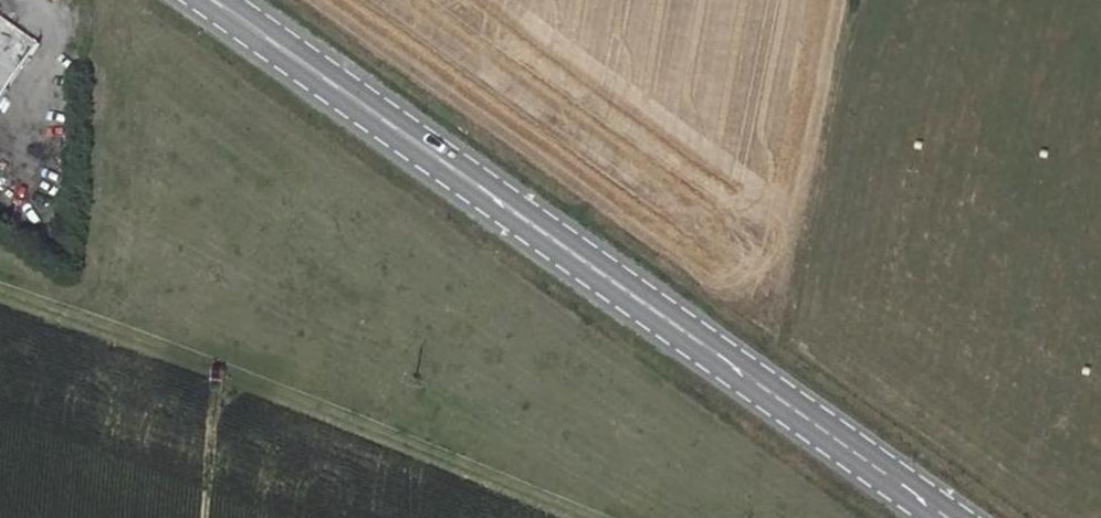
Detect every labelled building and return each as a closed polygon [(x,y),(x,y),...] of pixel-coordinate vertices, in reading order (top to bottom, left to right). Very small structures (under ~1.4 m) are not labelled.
[(41,28),(2,0),(0,0),(0,90),(41,28)]
